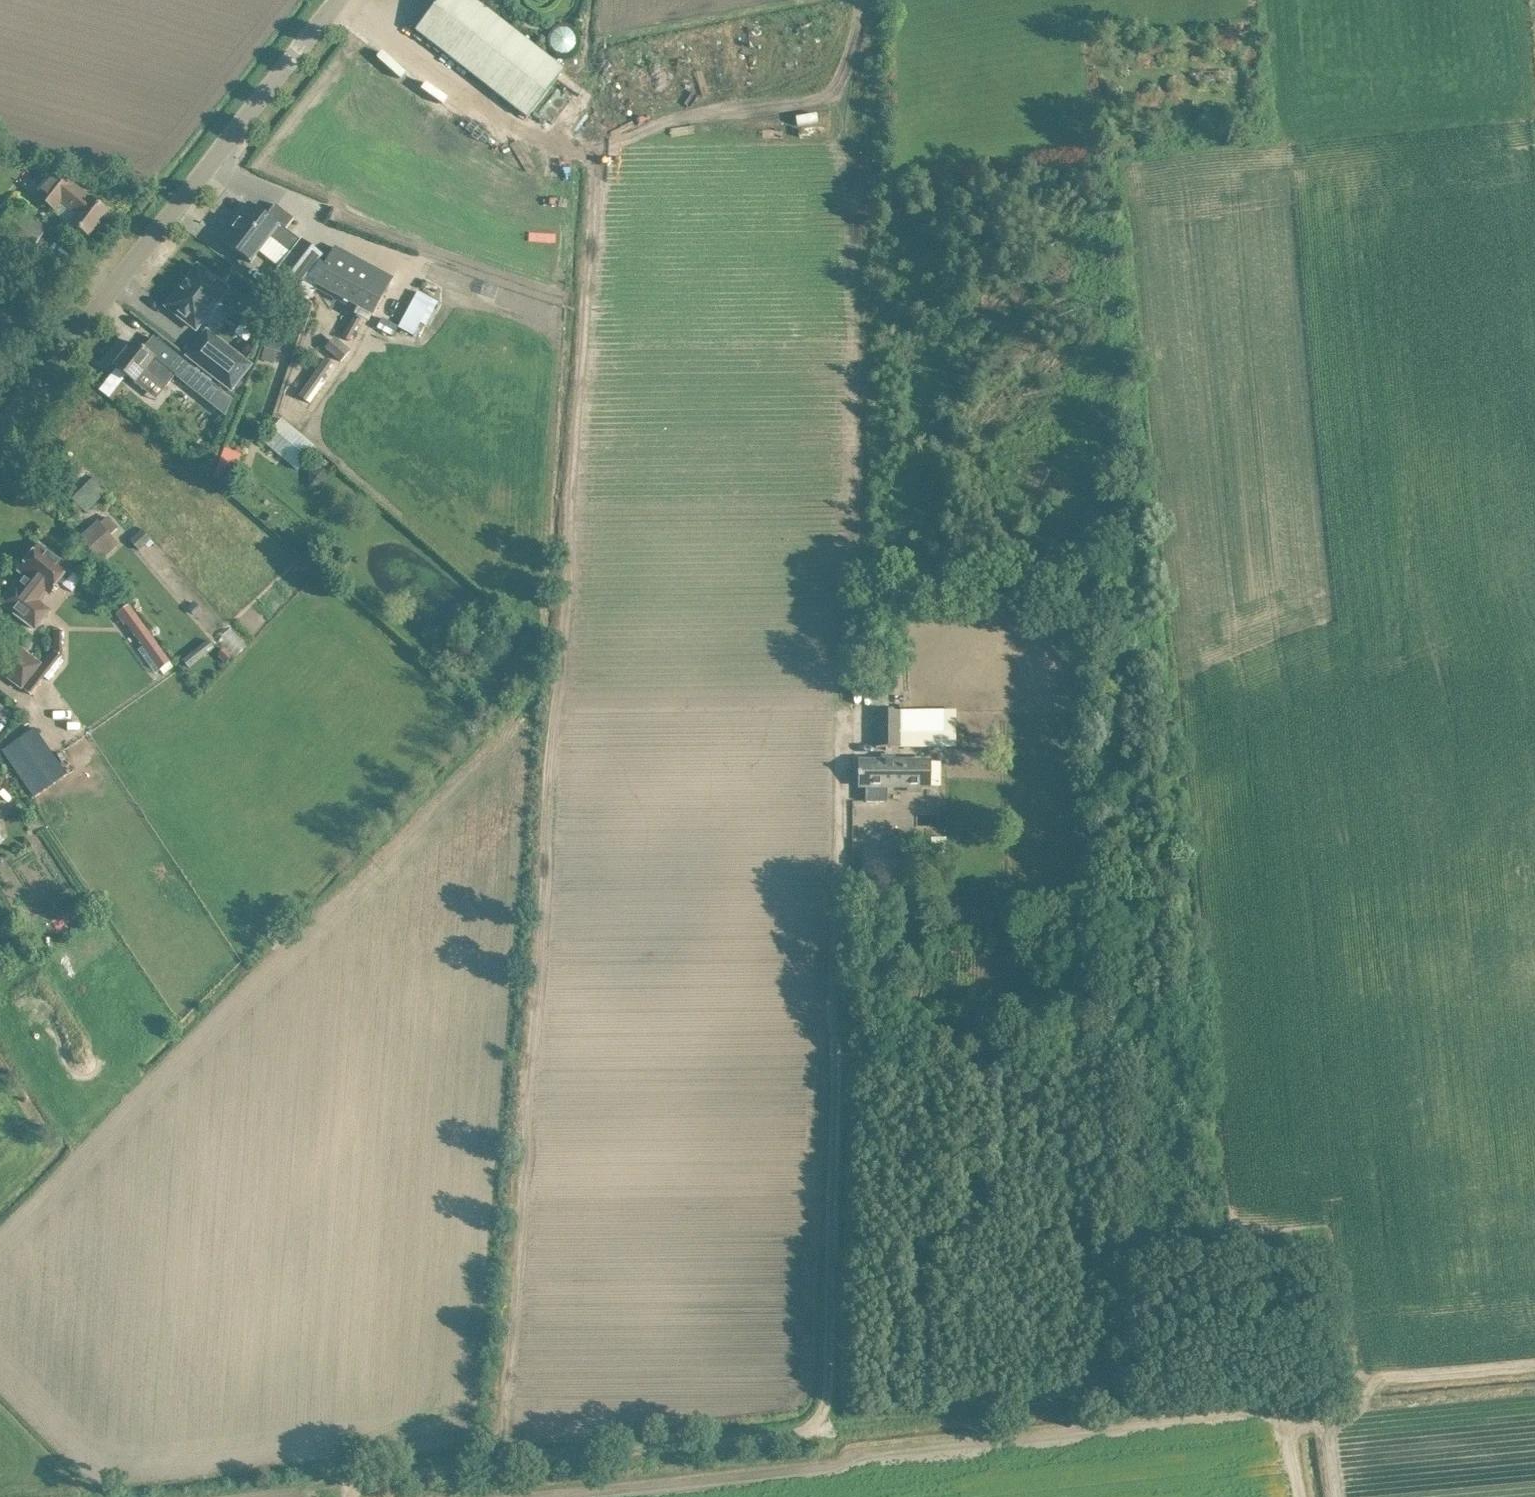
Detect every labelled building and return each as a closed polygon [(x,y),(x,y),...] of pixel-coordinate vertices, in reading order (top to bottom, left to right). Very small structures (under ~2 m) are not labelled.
[(527,118),(564,70),(474,0),(440,0),(416,31),(527,118)] [(553,32),(550,39),(551,46),(555,51),(561,54),(568,54),(574,50),(577,44),(576,37),(572,31),(566,28),(559,28),(553,32)] [(538,36),(536,39),(536,43),(539,45),(543,45),(545,42),(545,38),(542,36),(538,36)] [(56,172),(38,198),(56,211),(62,202),(80,215),(73,225),(89,237),(91,235),(93,236),(95,236),(100,230),(100,227),(98,226),(108,213),(56,172)] [(252,206),(224,242),(251,263),(270,238),(290,254),(275,274),(296,291),(323,256),(301,239),(300,240),(280,225),(279,227),(252,206)] [(395,277),(336,246),(314,285),(373,316),(395,277)] [(167,306),(196,329),(207,314),(212,317),(220,306),(216,302),(227,289),(198,267),(187,281),(189,282),(181,291),(180,290),(167,306)] [(434,333),(452,294),(432,285),(414,323),(434,333)] [(263,337),(272,323),(259,314),(249,327),(263,337)] [(354,316),(342,337),(350,342),(361,320),(354,316)] [(382,318),(377,328),(393,336),(398,327),(382,318)] [(264,347),(261,360),(273,363),(276,351),(278,352),(284,333),(269,328),(264,347)] [(189,356),(231,389),(249,366),(207,333),(189,356)] [(334,338),(325,349),(340,363),(350,351),(334,338)] [(158,375),(168,383),(175,375),(134,342),(115,367),(130,380),(135,382),(145,370),(155,378),(158,375)] [(325,358),(298,396),(307,402),(333,364),(325,358)] [(199,395),(209,383),(191,368),(181,380),(199,395)] [(262,441),(298,471),(317,448),(282,419),(262,441)] [(225,451),(214,479),(229,484),(240,456),(225,451)] [(100,524),(99,522),(80,539),(100,560),(118,544),(110,535),(118,529),(108,517),(100,524)] [(69,569),(69,568),(40,545),(20,572),(26,577),(19,586),(17,584),(2,603),(35,629),(50,610),(39,601),(46,592),(49,594),(59,582),(62,584),(65,584),(72,575),(72,571),(69,569)] [(194,601),(188,607),(194,614),(201,608),(194,601)] [(208,641),(184,660),(190,667),(214,648),(208,641)] [(45,686),(76,650),(67,642),(36,678),(45,686)] [(42,662),(15,643),(0,664),(0,671),(23,689),(42,662)] [(224,649),(218,656),(226,663),(233,656),(224,649)] [(900,710),(876,711),(876,746),(913,746),(913,734),(956,733),(957,709),(900,709),(900,710)] [(35,728),(2,751),(34,798),(67,775),(35,728)] [(859,759),(858,785),(859,785),(859,789),(866,789),(866,801),(887,802),(887,789),(908,789),(906,793),(922,794),(922,789),(931,789),(931,785),(941,785),(941,761),(931,761),(931,758),(898,758),(898,754),(885,754),(885,758),(859,759)] [(947,811),(938,811),(938,828),(947,828),(947,811)] [(94,896),(53,918),(60,930),(100,907),(94,896)]
